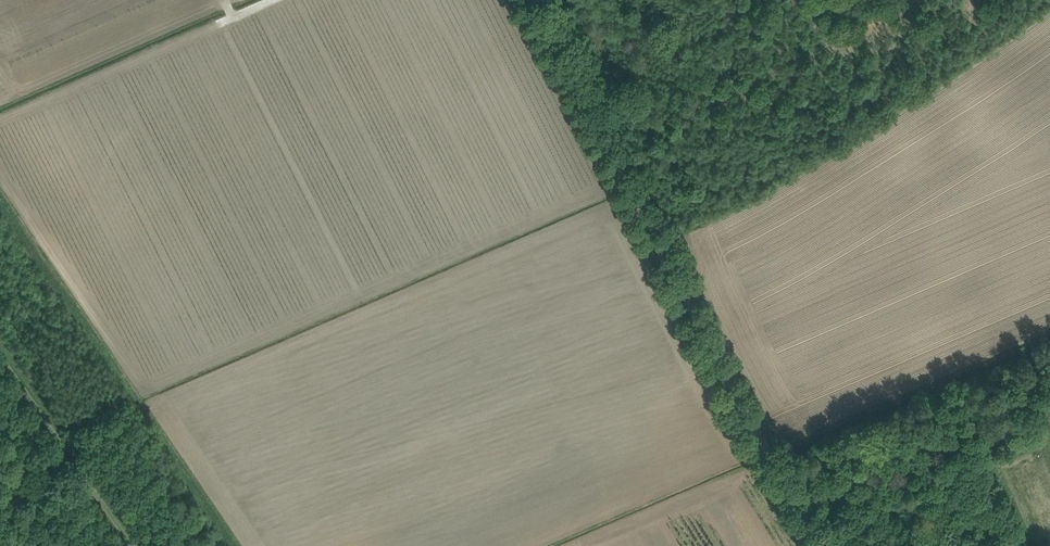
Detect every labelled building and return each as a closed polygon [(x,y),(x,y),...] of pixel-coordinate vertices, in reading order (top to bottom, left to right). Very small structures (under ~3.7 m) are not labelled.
[(36,432),(30,423),(25,427),(30,436),(36,432)]
